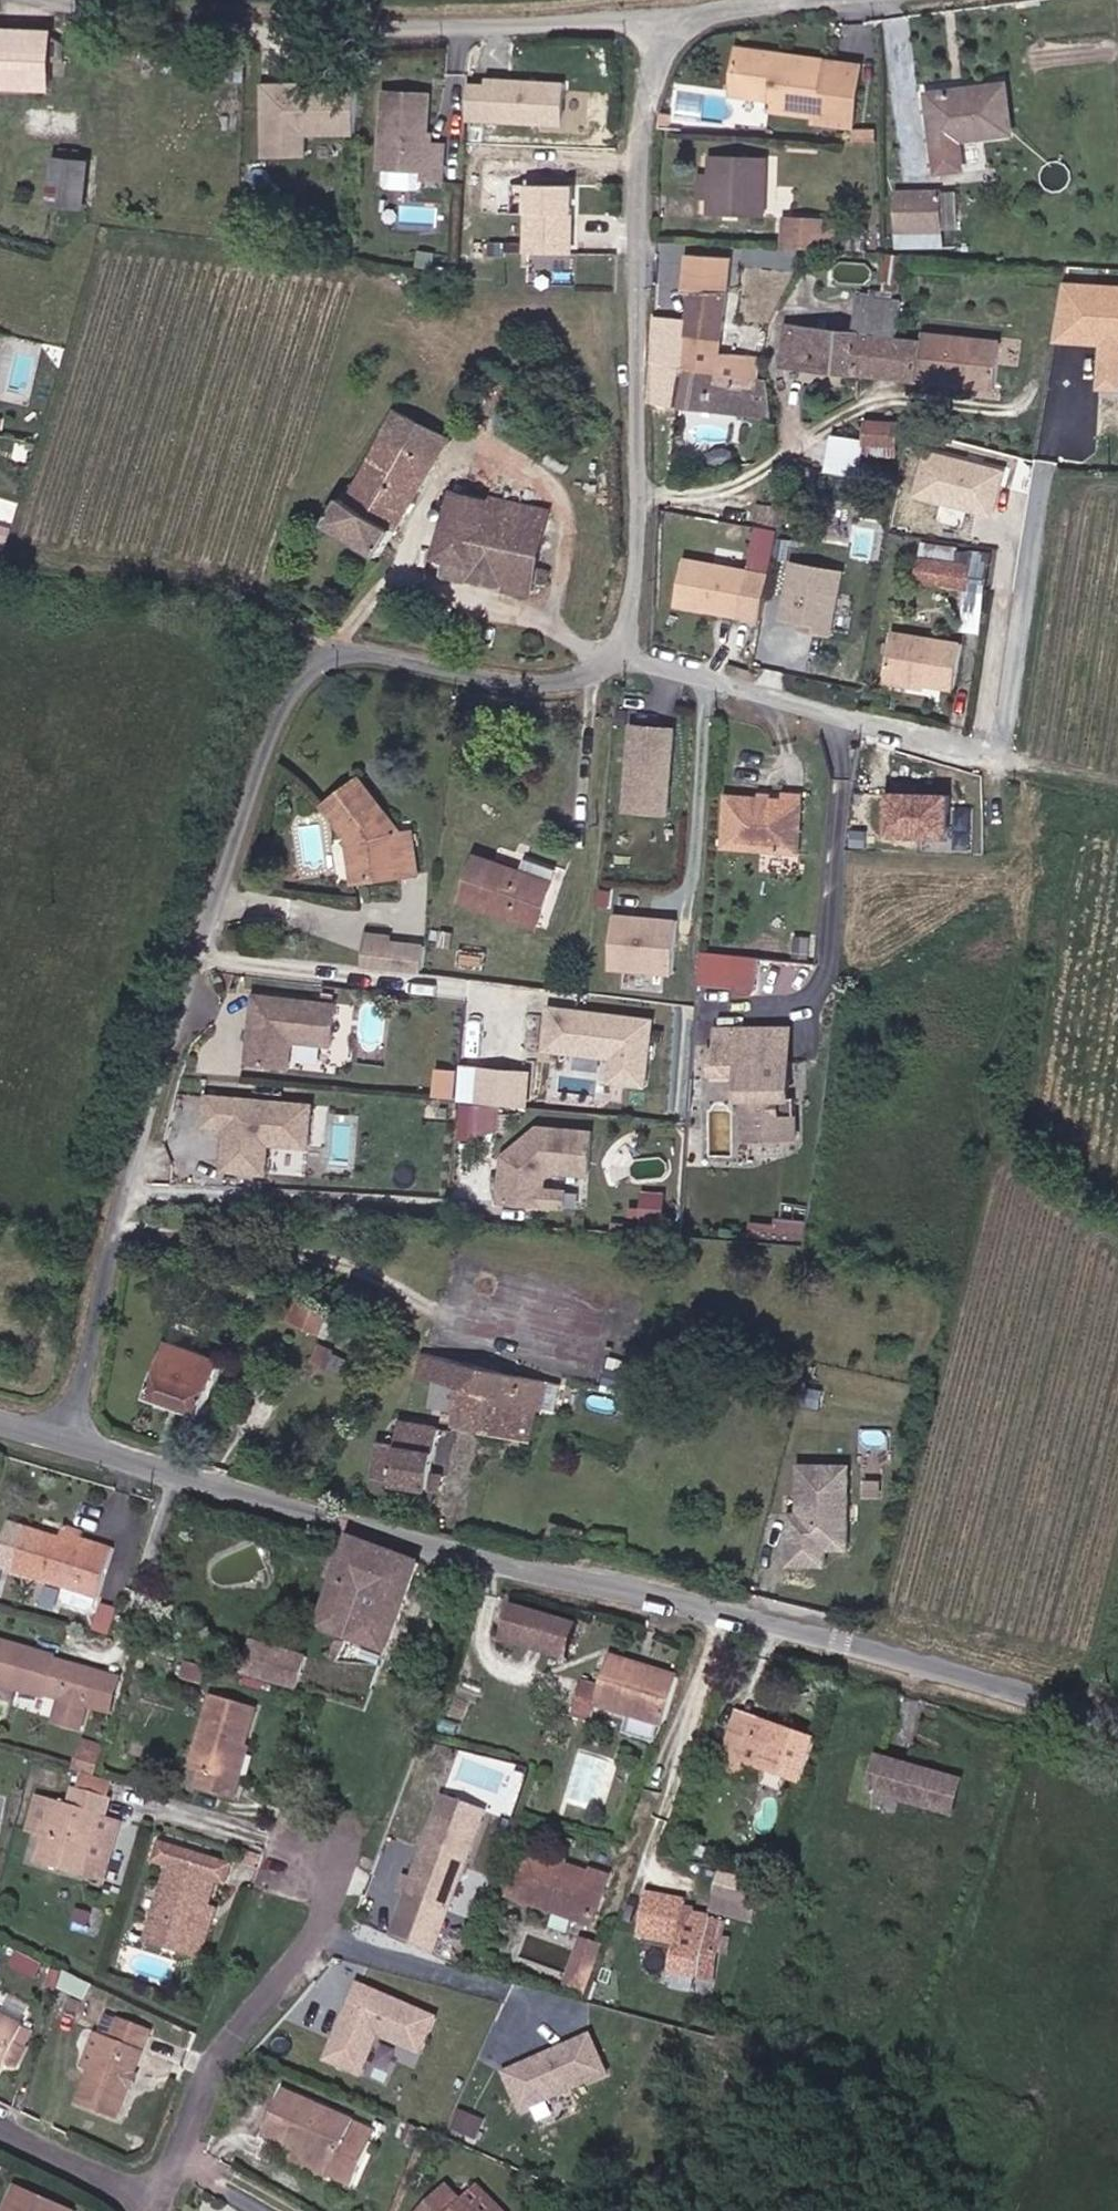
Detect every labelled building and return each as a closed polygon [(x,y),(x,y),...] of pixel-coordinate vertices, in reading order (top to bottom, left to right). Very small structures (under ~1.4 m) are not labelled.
[(0,29),(0,81),(55,82),(59,59),(70,59),(72,42),(58,42),(59,29),(0,29)] [(785,49),(741,44),(738,89),(780,93),(778,102),(857,117),(861,67),(826,63),(783,58),(785,49)] [(783,58),(826,63),(828,53),(785,49),(783,58)] [(828,53),(826,63),(861,67),(863,56),(828,53)] [(464,81),(463,121),(556,124),(557,84),(464,81)] [(1014,129),(1011,82),(934,90),(943,167),(966,165),(963,133),(1014,129)] [(350,85),(258,86),(258,157),(306,156),(306,139),(351,138),(350,85)] [(447,186),(448,149),(432,149),(435,99),(389,97),(385,174),(390,194),(425,196),(429,185),(447,186)] [(767,219),(769,154),(714,150),(711,215),(767,219)] [(485,152),(484,175),(520,176),(521,153),(485,152)] [(58,155),(54,187),(54,198),(88,203),(91,160),(58,155)] [(576,274),(579,179),(520,176),(484,175),(482,209),(529,211),(525,271),(576,274)] [(947,225),(946,187),(894,189),(896,227),(908,227),(947,225)] [(827,246),(828,220),(790,219),(788,244),(827,246)] [(836,247),(837,220),(828,220),(827,246),(836,247)] [(871,241),(872,232),(857,231),(856,241),(871,241)] [(687,316),(683,363),(717,366),(719,348),(727,262),(682,257),(679,290),(690,291),(687,316)] [(1068,279),(1063,309),(1098,312),(1097,327),(1108,327),(1107,340),(1117,340),(1117,282),(1068,279)] [(858,306),(902,313),(902,309),(903,301),(859,296),(858,306)] [(898,335),(902,313),(858,306),(855,331),(786,323),(782,361),(792,362),(791,371),(802,373),(804,363),(861,370),(866,333),(898,335)] [(898,335),(963,343),(966,316),(902,309),(902,313),(898,335)] [(1107,340),(1108,327),(1097,327),(1098,312),(1063,309),(1059,337),(1107,340)] [(654,313),(645,403),(679,406),(683,363),(687,316),(654,313)] [(958,383),(963,343),(898,335),(866,333),(861,370),(958,383)] [(1107,340),(1104,384),(1117,385),(1117,340),(1107,340)] [(756,352),(719,348),(717,366),(683,363),(679,406),(763,414),(767,374),(754,372),(756,352)] [(396,399),(385,421),(441,451),(453,430),(396,399)] [(867,414),(865,437),(902,440),(905,417),(867,414)] [(324,512),(385,546),(441,451),(385,421),(347,491),(338,486),(324,512)] [(833,427),(831,459),(853,460),(855,429),(833,427)] [(1007,472),(922,450),(909,501),(994,522),(1007,472)] [(516,507),(450,492),(436,549),(448,552),(444,572),(547,598),(552,569),(542,568),(553,512),(516,507)] [(763,576),(682,560),(672,609),(753,625),(763,576)] [(976,571),(927,561),(923,582),(971,593),(976,571)] [(843,574),(785,563),(774,621),(832,632),(843,574)] [(989,574),(976,571),(971,593),(985,596),(989,574)] [(927,641),(961,653),(964,637),(895,626),(894,631),(927,641)] [(927,641),(894,631),(887,677),(920,682),(927,641)] [(927,641),(920,682),(956,687),(961,653),(927,641)] [(668,818),(674,731),(626,727),(620,815),(668,818)] [(335,791),(356,829),(364,843),(365,874),(416,869),(414,833),(397,834),(386,812),(395,807),(374,769),(335,791)] [(811,786),(736,791),(735,845),(811,846),(811,786)] [(996,801),(997,787),(987,787),(988,801),(996,801)] [(965,792),(930,792),(930,833),(967,833),(965,792)] [(346,834),(355,875),(365,874),(364,843),(356,829),(346,834)] [(479,853),(499,860),(501,854),(481,847),(479,853)] [(542,917),(556,875),(536,867),(501,854),(499,860),(479,853),(466,889),(542,917)] [(536,867),(556,875),(561,861),(541,854),(536,867)] [(675,923),(611,917),(606,968),(670,975),(675,923)] [(426,967),(430,939),(395,935),(396,927),(372,925),(369,959),(426,967)] [(755,957),(698,953),(696,988),(753,992),(755,957)] [(333,1037),(338,995),(256,984),(254,1002),(262,1003),(260,1018),(251,1023),(247,1053),(289,1058),(293,1031),(333,1037)] [(260,1018),(262,1003),(254,1002),(251,1023),(260,1018)] [(649,1019),(544,1007),(538,1056),(599,1064),(597,1085),(640,1090),(649,1019)] [(784,1029),(712,1027),(711,1055),(737,1056),(735,1137),(779,1138),(784,1029)] [(299,1042),(298,1064),(315,1065),(317,1043),(299,1042)] [(530,1071),(460,1065),(457,1099),(527,1106),(530,1071)] [(307,1137),(311,1095),(208,1084),(205,1113),(232,1116),(232,1122),(226,1128),(222,1158),(264,1163),(267,1133),(307,1137)] [(475,1134),(477,1110),(461,1109),(459,1138),(474,1139),(475,1134)] [(494,1135),(496,1112),(477,1110),(475,1134),(494,1135)] [(544,1182),(545,1171),(553,1164),(589,1168),(593,1125),(539,1119),(507,1145),(511,1150),(507,1153),(506,1161),(502,1164),(499,1194),(542,1198),(544,1182)] [(507,1153),(511,1150),(507,1145),(503,1149),(502,1164),(506,1161),(507,1153)] [(564,1201),(566,1184),(544,1182),(542,1198),(564,1201)] [(175,1334),(157,1391),(172,1396),(207,1408),(226,1352),(175,1334)] [(423,1374),(465,1385),(459,1418),(504,1428),(510,1395),(481,1388),(486,1361),(430,1347),(423,1374)] [(510,1395),(504,1428),(539,1436),(546,1404),(563,1407),(569,1381),(486,1361),(481,1388),(510,1395)] [(391,1439),(384,1472),(434,1483),(450,1415),(415,1407),(407,1442),(391,1439)] [(858,1467),(808,1466),(806,1522),(798,1521),(797,1565),(833,1566),(833,1550),(855,1550),(858,1467)] [(56,1535),(90,1545),(80,1583),(99,1588),(114,1538),(98,1533),(100,1523),(63,1512),(56,1535)] [(56,1535),(27,1527),(17,1565),(45,1573),(56,1535)] [(56,1535),(45,1573),(80,1583),(90,1545),(56,1535)] [(326,1628),(362,1640),(375,1598),(409,1608),(417,1584),(383,1575),(390,1549),(355,1538),(326,1628)] [(390,1549),(383,1575),(417,1584),(425,1559),(390,1549)] [(49,1584),(43,1599),(90,1615),(95,1599),(49,1584)] [(375,1598),(362,1640),(396,1651),(409,1608),(375,1598)] [(572,1655),(582,1620),(518,1601),(507,1636),(572,1655)] [(101,1603),(97,1630),(112,1632),(116,1606),(101,1603)] [(0,1634),(0,1682),(10,1685),(23,1641),(0,1634)] [(314,1656),(258,1637),(247,1671),(303,1688),(314,1656)] [(79,1700),(90,1703),(100,1671),(62,1659),(63,1654),(23,1641),(10,1685),(79,1700)] [(599,1716),(604,1703),(674,1727),(692,1674),(620,1651),(609,1683),(593,1677),(582,1711),(599,1716)] [(122,1678),(100,1671),(90,1703),(112,1710),(122,1678)] [(235,1775),(246,1741),(252,1743),(265,1705),(220,1690),(197,1763),(209,1768),(203,1786),(242,1797),(247,1778),(235,1775)] [(74,1722),(84,1726),(90,1703),(79,1700),(74,1722)] [(748,1708),(744,1721),(798,1740),(803,1727),(748,1708)] [(798,1740),(744,1721),(733,1751),(812,1779),(828,1735),(803,1727),(798,1740)] [(258,1744),(252,1743),(246,1741),(235,1775),(247,1778),(258,1744)] [(953,1806),(963,1774),(887,1751),(877,1782),(953,1806)] [(58,1799),(41,1862),(85,1874),(100,1814),(109,1816),(114,1797),(76,1786),(72,1803),(58,1799)] [(437,1906),(474,1805),(432,1790),(415,1851),(409,1853),(402,1873),(394,1870),(388,1888),(396,1891),(437,1906)] [(231,1881),(236,1862),(166,1840),(159,1860),(173,1864),(151,1937),(197,1951),(219,1877),(231,1881)] [(604,1917),(619,1870),(537,1843),(523,1890),(604,1917)] [(714,1911),(760,1922),(770,1882),(724,1870),(714,1911)] [(688,1906),(691,1894),(655,1888),(646,1932),(682,1938),(677,1965),(703,1970),(707,1944),(728,1947),(731,1929),(714,1926),(716,1914),(688,1906)] [(423,1945),(437,1906),(396,1891),(387,1917),(413,1926),(409,1941),(423,1945)] [(734,1917),(716,1914),(714,1926),(731,1929),(734,1917)] [(409,1941),(413,1926),(387,1917),(386,1917),(381,1932),(409,1941)] [(599,1973),(608,1945),(594,1941),(585,1969),(599,1973)] [(723,1974),(728,1947),(707,1944),(703,1970),(723,1974)] [(419,2056),(435,2017),(355,1983),(322,2059),(362,2076),(377,2039),(419,2056)] [(31,2023),(0,2008),(0,2062),(8,2067),(13,2058),(21,2063),(30,2046),(22,2042),(31,2023)] [(119,2121),(153,2033),(125,2023),(116,2045),(106,2041),(82,2107),(119,2121)] [(586,2032),(504,2070),(524,2115),(607,2078),(586,2032)] [(340,2170),(354,2176),(362,2180),(383,2139),(372,2133),(361,2128),(366,2119),(303,2088),(297,2085),(276,2127),(284,2132),(319,2149),(345,2161),(340,2170)] [(345,2161),(319,2149),(312,2163),(337,2176),(340,2170),(345,2161)] [(424,2210),(517,2210),(487,2181),(475,2193),(461,2178),(457,2182),(455,2180),(424,2210)] [(15,2210),(26,2210),(33,2190),(19,2196),(15,2210)] [(78,2207),(33,2190),(26,2210),(77,2210),(78,2207)]
